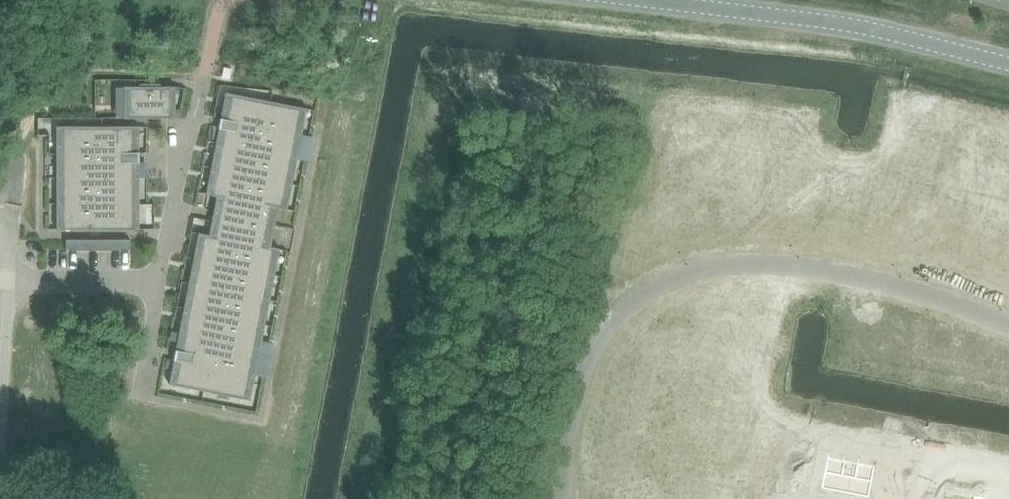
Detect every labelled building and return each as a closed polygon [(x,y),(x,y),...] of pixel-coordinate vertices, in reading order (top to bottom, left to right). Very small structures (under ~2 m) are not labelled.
[(224,68),(222,77),(230,79),(232,69),(224,67),(224,68)] [(174,86),(126,86),(126,118),(174,118),(174,86)] [(225,93),(229,94),(209,194),(206,193),(206,194),(221,197),(214,236),(199,233),(198,234),(202,235),(173,384),(169,383),(169,384),(251,400),(251,399),(247,398),(276,249),(280,250),(280,248),(266,246),(274,207),(287,210),(288,209),(284,208),(284,207),(304,109),(307,109),(307,108),(226,92),(225,93)] [(60,229),(136,229),(136,126),(135,126),(60,126),(60,229)] [(130,239),(66,239),(66,240),(66,250),(130,250),(130,240),(130,239)] [(167,361),(165,368),(174,370),(175,362),(167,361)] [(828,457),(822,488),(869,497),(875,466),(828,457)]
